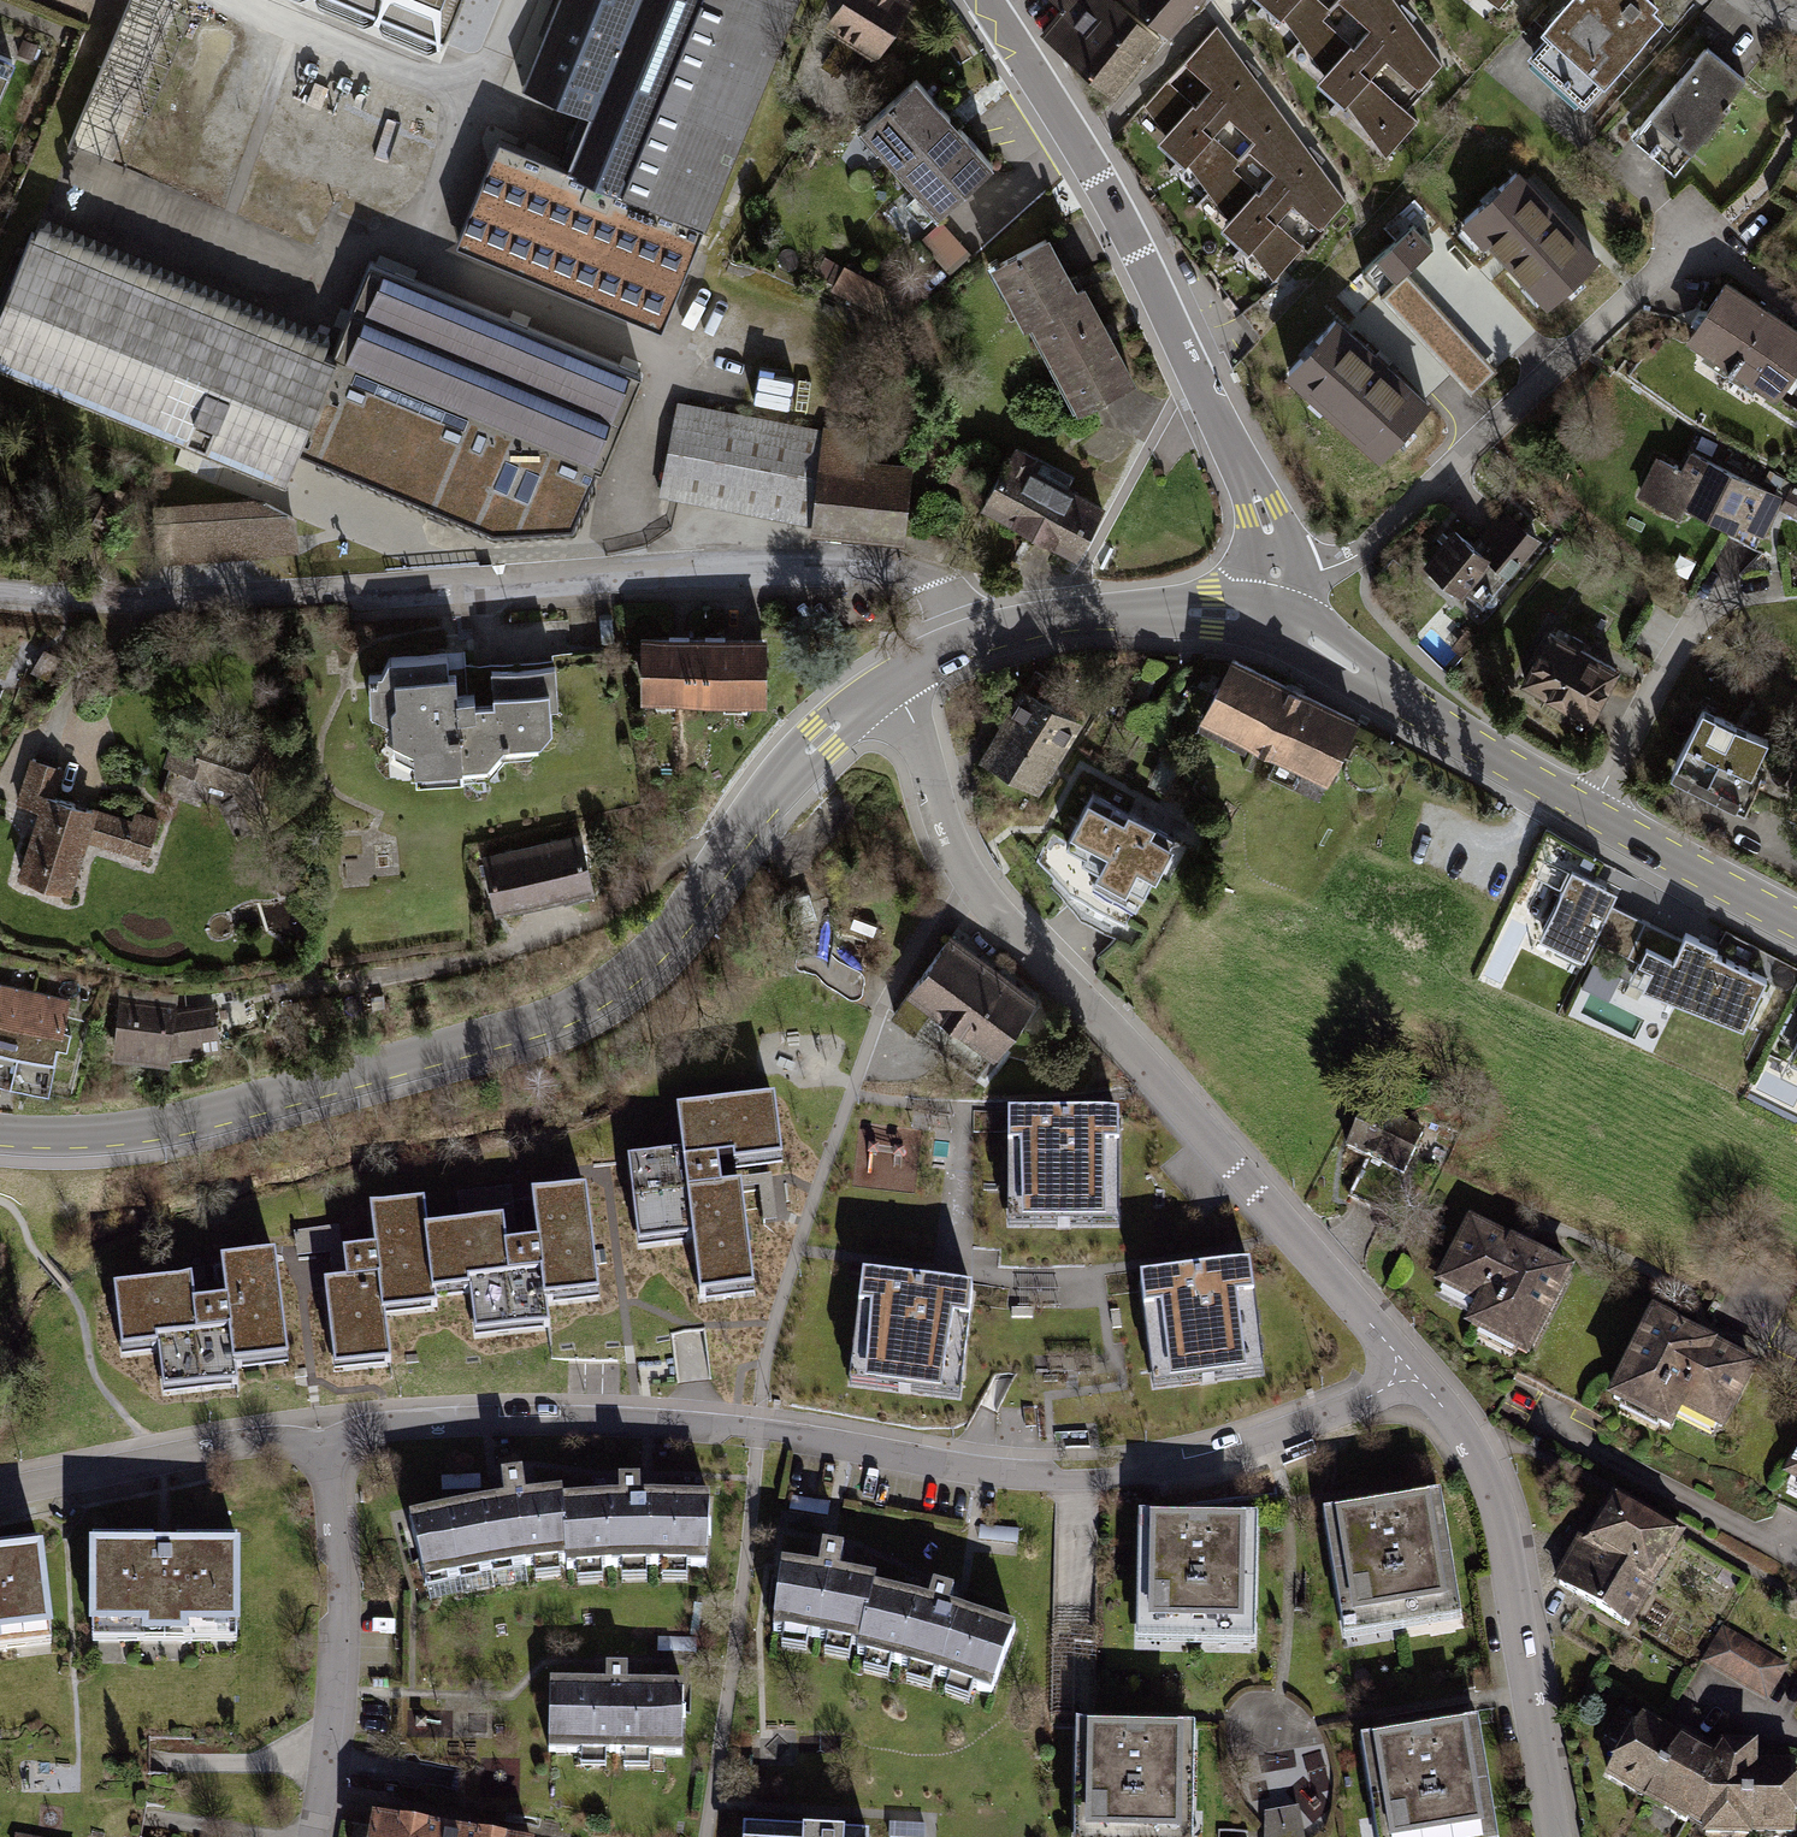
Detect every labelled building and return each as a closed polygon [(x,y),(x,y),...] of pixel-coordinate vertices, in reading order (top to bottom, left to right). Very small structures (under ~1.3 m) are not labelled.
[(81,103),(181,145),(228,35),(145,0),(125,0),(81,103)] [(441,38),(457,0),(350,0),(441,38)] [(453,238),(668,319),(796,0),(557,0),(528,75),(593,101),(571,162),(499,135),(453,238)] [(827,31),(880,61),(918,1),(916,0),(847,0),(827,31)] [(1042,37),(1112,101),(1161,42),(1113,0),(1047,0),(1061,13),(1042,37)] [(1172,43),(1208,0),(1122,0),(1172,43)] [(1392,0),(1252,0),(1280,26),(1285,20),(1328,77),(1319,87),(1345,110),(1349,106),(1385,162),(1417,123),(1406,113),(1442,68),(1392,0)] [(1504,13),(1514,0),(1487,0),(1504,13)] [(1529,63),(1588,114),(1667,23),(1656,14),(1661,10),(1650,0),(1587,0),(1586,1),(1585,0),(1575,0),(1543,38),(1548,44),(1529,63)] [(1345,202),(1217,28),(1144,108),(1166,139),(1158,149),(1184,170),(1187,166),(1228,223),(1221,233),(1248,256),(1251,252),(1273,282),(1345,202)] [(1709,51),(1631,142),(1677,174),(1747,85),(1709,51)] [(12,62),(0,57),(0,87),(12,62)] [(998,173),(919,84),(864,133),(945,222),(998,173)] [(1597,254),(1518,166),(1462,216),(1540,302),(1597,254)] [(26,209),(0,274),(0,348),(279,471),(337,338),(26,209)] [(1381,293),(1435,241),(1409,213),(1354,264),(1381,293)] [(1056,239),(996,270),(1031,335),(1036,332),(1098,301),(1090,289),(1083,293),(1056,239)] [(642,364),(374,256),(299,437),(498,522),(579,515),(642,364)] [(1725,277),(1682,339),(1774,400),(1796,368),(1796,328),(1725,277)] [(1098,301),(1036,332),(1082,418),(1142,387),(1098,301)] [(1428,401),(1332,314),(1280,372),(1375,455),(1428,401)] [(764,368),(761,397),(794,401),(797,372),(764,368)] [(828,426),(678,403),(660,501),(816,528),(828,426)] [(869,429),(828,426),(816,528),(815,538),(909,545),(915,466),(866,460),(869,429)] [(1038,451),(1015,440),(981,505),(1078,553),(1103,502),(1031,465),(1038,451)] [(1782,495),(1691,445),(1681,467),(1654,454),(1634,493),(1678,516),(1683,506),(1761,540),(1782,495)] [(1794,480),(1779,507),(1796,517),(1796,482),(1794,480)] [(138,502),(142,563),(297,554),(298,521),(252,496),(138,502)] [(1540,539),(1515,519),(1489,554),(1454,528),(1423,566),(1461,597),(1465,592),(1482,607),(1540,539)] [(1547,627),(1516,680),(1589,720),(1618,670),(1547,627)] [(764,631),(634,631),(635,700),(765,700),(764,631)] [(364,675),(363,710),(384,717),(385,745),(407,752),(408,779),(467,777),(496,750),(539,745),(557,709),(555,662),(489,668),(490,693),(453,696),(449,646),(391,650),(364,675)] [(1233,664),(1204,722),(1326,782),(1355,724),(1233,664)] [(1022,681),(1000,717),(1060,755),(1084,718),(1022,681)] [(1732,723),(1698,707),(1666,770),(1700,787),(1732,723)] [(177,716),(164,769),(230,789),(251,833),(296,810),(273,763),(279,737),(275,729),(247,722),(243,736),(177,716)] [(1060,755),(1000,717),(977,752),(1040,790),(1060,755)] [(1764,740),(1732,723),(1700,787),(1742,809),(1766,764),(1757,760),(1764,740)] [(35,809),(15,878),(67,893),(81,847),(143,865),(156,820),(57,791),(64,767),(29,757),(15,803),(35,809)] [(1180,836),(1092,790),(1063,841),(1054,835),(1038,858),(1056,878),(1052,886),(1082,920),(1119,939),(1180,836)] [(581,828),(479,852),(495,909),(596,886),(581,828)] [(1614,894),(1571,873),(1540,936),(1582,957),(1592,937),(1628,954),(1645,921),(1609,903),(1614,894)] [(833,905),(809,907),(808,929),(795,951),(828,961),(835,934),(833,905)] [(1651,965),(1643,983),(1740,1021),(1763,979),(1712,954),(1714,948),(1683,934),(1681,939),(1645,921),(1628,954),(1651,965)] [(1038,997),(952,930),(890,1013),(915,1029),(928,1007),(993,1054),(1038,997)] [(1649,1010),(1618,997),(1626,979),(1591,965),(1572,1012),(1637,1038),(1649,1010)] [(0,983),(0,1044),(15,1048),(34,991),(0,983)] [(70,999),(34,991),(15,1048),(53,1057),(56,1042),(66,1045),(68,1029),(60,1028),(70,999)] [(175,1000),(118,995),(110,1054),(168,1061),(168,1054),(220,1043),(215,1002),(175,1007),(175,1000)] [(777,1161),(770,1104),(677,1115),(682,1157),(628,1163),(638,1244),(692,1238),(699,1297),(749,1291),(737,1191),(718,1193),(714,1161),(732,1159),(733,1167),(777,1161)] [(1423,1137),(1364,1111),(1346,1148),(1369,1159),(1350,1198),(1389,1216),(1423,1137)] [(1122,1117),(1009,1117),(1008,1228),(1122,1227),(1122,1117)] [(499,1225),(426,1234),(432,1295),(467,1291),(472,1334),(545,1325),(542,1301),(594,1294),(582,1195),(531,1201),(537,1247),(502,1251),(499,1225)] [(420,1204),(367,1210),(372,1251),(341,1256),(345,1285),(323,1287),(331,1370),(385,1362),(380,1313),(430,1307),(420,1204)] [(1575,1265),(1472,1214),(1437,1284),(1477,1303),(1468,1321),(1532,1352),(1575,1265)] [(186,1285),(110,1294),(117,1352),(154,1348),(159,1393),(232,1384),(230,1366),(282,1360),(270,1259),(218,1266),(223,1306),(189,1310),(186,1285)] [(1250,1266),(1141,1277),(1154,1390),(1264,1375),(1250,1266)] [(974,1290),(861,1277),(849,1386),(962,1399),(974,1290)] [(1652,1305),(1606,1396),(1671,1429),(1683,1404),(1725,1424),(1758,1358),(1652,1305)] [(676,1333),(681,1381),(713,1378),(708,1330),(676,1333)] [(1786,1480),(1796,1485),(1796,1459),(1786,1480)] [(495,1504),(404,1520),(424,1593),(563,1562),(561,1535),(563,1527),(561,1501),(560,1492),(528,1498),(525,1468),(492,1472),(495,1504)] [(612,1498),(561,1501),(563,1527),(561,1535),(563,1562),(564,1571),(707,1569),(709,1498),(643,1496),(642,1475),(611,1475),(612,1498)] [(1440,1498),(1323,1516),(1341,1634),(1458,1617),(1440,1498)] [(1606,1499),(1558,1586),(1632,1626),(1680,1539),(1606,1499)] [(1255,1514),(1138,1513),(1137,1639),(1255,1639),(1255,1514)] [(235,1540),(93,1538),(91,1636),(233,1638),(235,1540)] [(780,1565),(772,1632),(858,1648),(862,1621),(867,1619),(874,1588),(876,1580),(843,1575),(848,1545),(815,1540),(810,1570),(780,1565)] [(0,1546),(0,1643),(48,1638),(38,1542),(0,1546)] [(922,1600),(874,1588),(867,1619),(862,1621),(858,1648),(857,1656),(991,1695),(1017,1629),(955,1609),(961,1589),(929,1578),(922,1600)] [(1792,1667),(1724,1628),(1704,1663),(1771,1702),(1792,1667)] [(683,1684),(547,1682),(546,1752),(682,1755),(683,1684)] [(1624,1704),(1603,1740),(1612,1750),(1603,1778),(1702,1833),(1702,1836),(1754,1836),(1754,1834),(1796,1834),(1796,1789),(1796,1762),(1759,1760),(1759,1742),(1722,1741),(1714,1753),(1624,1704)] [(1361,1742),(1378,1836),(1498,1836),(1478,1722),(1361,1742)] [(1076,1727),(1074,1836),(1195,1836),(1197,1729),(1076,1727)] [(1263,1815),(1263,1836),(1304,1836),(1297,1809),(1263,1815)] [(379,1817),(375,1836),(480,1836),(379,1817)] [(743,1824),(743,1836),(869,1836),(869,1829),(743,1824)]
